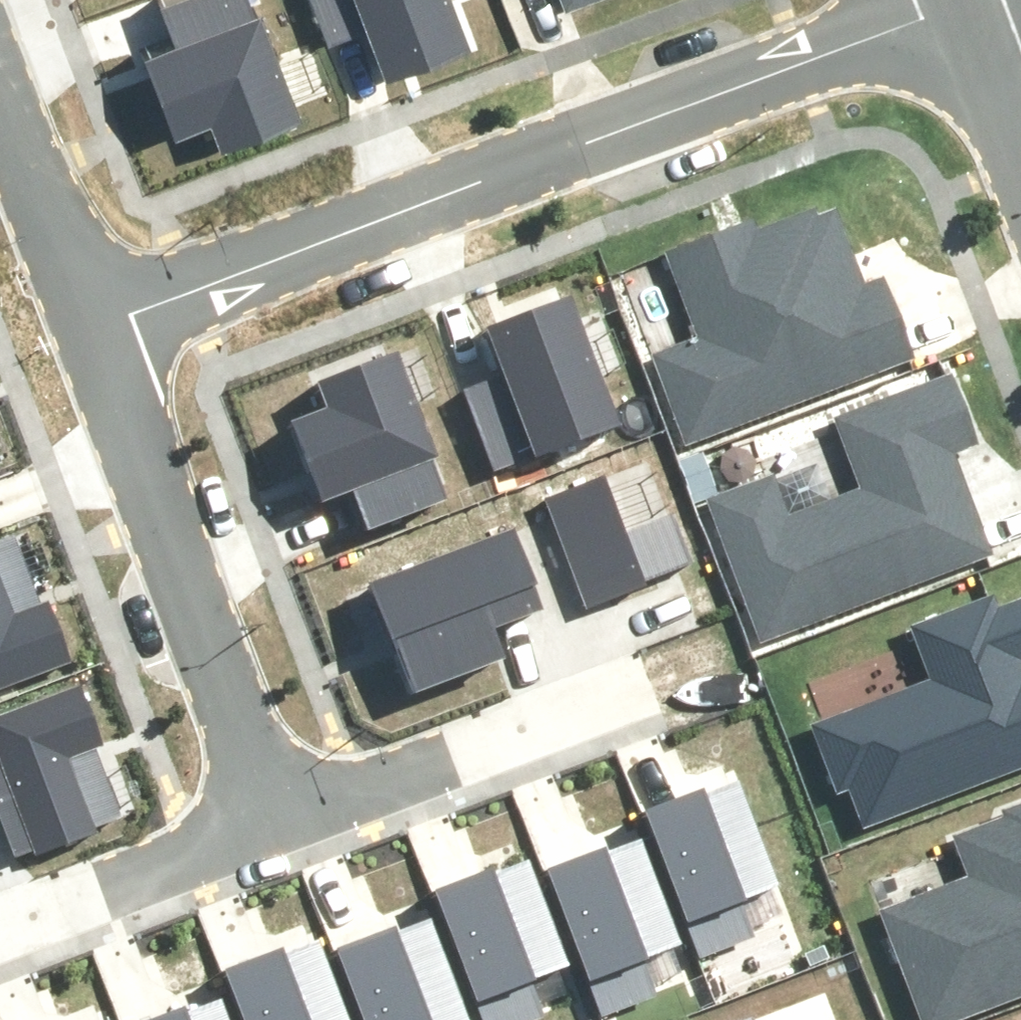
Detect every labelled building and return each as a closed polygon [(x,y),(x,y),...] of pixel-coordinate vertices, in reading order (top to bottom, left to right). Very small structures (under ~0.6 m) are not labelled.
[(171,32),(146,43),(182,123),(208,112),(216,130),(297,94),(255,0),(157,0),(171,32)] [(360,53),(387,42),(395,60),(476,24),(465,0),(337,0),(360,53)] [(522,417),(535,454),(619,424),(571,286),(488,315),(494,334),(467,343),(496,426),(522,417)] [(343,487),(356,524),(441,494),(393,356),(309,385),(316,404),(289,414),(318,496),(343,487)] [(546,496),(585,596),(690,556),(673,512),(622,531),(601,475),(546,496)] [(66,659),(45,598),(37,600),(15,535),(0,540),(0,681),(66,659)] [(369,589),(403,684),(502,649),(492,622),(534,607),(510,538),(369,589)] [(19,845),(125,807),(81,686),(0,715),(0,792),(19,845)] [(736,901),(769,889),(731,785),(643,816),(694,955),(748,935),(736,901)] [(641,951),(674,939),(636,835),(549,867),(599,1006),(654,986),(641,951)] [(564,970),(526,866),(439,898),(483,1019),(536,1019),(544,1017),(531,982),(564,970)] [(462,1019),(425,915),(337,947),(364,1019),(461,1019),(462,1019)] [(314,941),(226,973),(243,1019),(343,1019),(314,941)] [(217,998),(156,1019),(225,1019),(217,998)]
